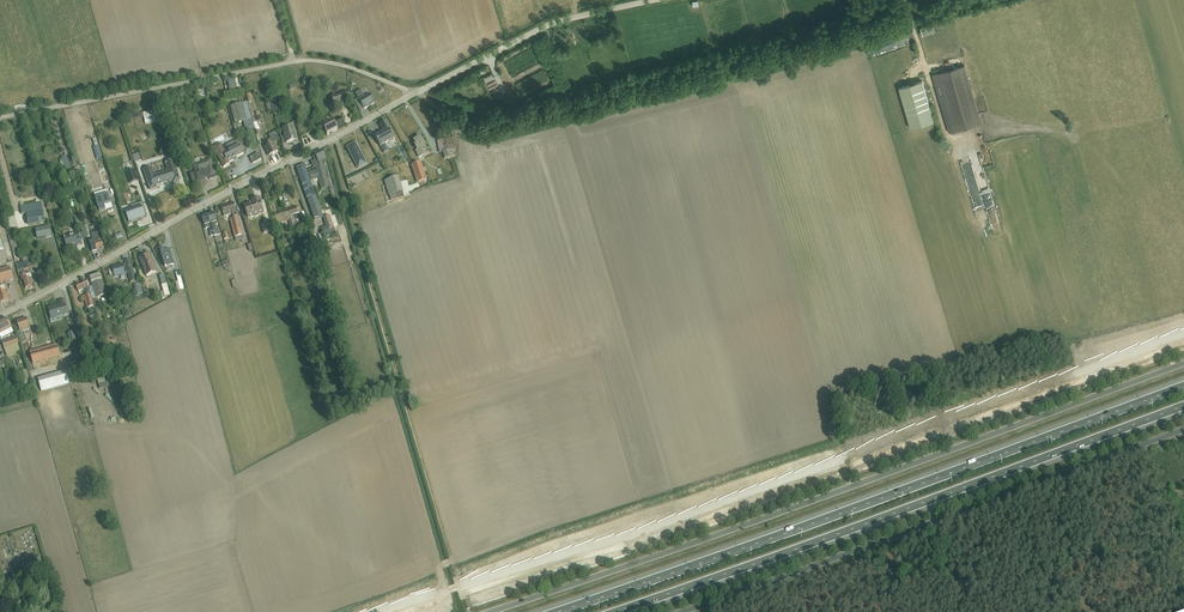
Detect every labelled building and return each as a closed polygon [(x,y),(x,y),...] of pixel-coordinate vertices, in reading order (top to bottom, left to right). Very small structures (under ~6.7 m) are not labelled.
[(934,24),(921,28),(923,36),(936,32),(934,24)] [(965,65),(932,75),(949,133),(982,124),(965,65)] [(235,78),(228,79),(230,91),(237,90),(235,78)] [(922,81),(899,88),(911,129),(934,122),(922,81)] [(358,100),(364,110),(375,104),(374,103),(375,102),(374,100),(372,99),(370,95),(365,98),(361,91),(355,94),(358,99),(358,100)] [(349,93),(332,98),(334,107),(340,105),(341,108),(347,106),(346,103),(352,101),(349,93)] [(276,95),(271,97),(275,113),(281,111),(278,100),(277,100),(276,95)] [(364,110),(358,100),(354,102),(360,112),(364,110)] [(247,102),(230,106),(235,124),(244,122),(246,131),(254,129),(247,102)] [(154,112),(134,115),(135,119),(144,118),(144,119),(145,119),(145,124),(156,123),(154,112)] [(333,122),(337,129),(346,125),(342,119),(341,118),(333,122)] [(337,129),(333,122),(322,128),(327,136),(335,132),(338,131),(337,129)] [(384,132),(375,137),(380,147),(395,140),(390,130),(391,130),(387,122),(380,125),(384,132)] [(285,137),(286,143),(297,141),(293,127),(289,128),(288,125),(282,127),(285,137)] [(267,144),(264,146),(269,157),(278,152),(277,150),(278,149),(276,145),(275,146),(274,143),(279,140),(277,136),(266,142),(267,144)] [(420,138),(414,141),(416,145),(415,146),(417,150),(415,152),(419,159),(429,153),(420,138)] [(454,138),(437,142),(439,153),(443,153),(444,160),(451,158),(450,151),(456,150),(454,138)] [(228,163),(229,163),(233,161),(233,159),(243,154),(239,146),(236,148),(233,143),(226,147),(227,151),(225,152),(223,153),(227,162),(228,163)] [(355,143),(347,148),(358,170),(367,165),(355,143)] [(185,144),(181,145),(181,147),(181,148),(184,158),(190,156),(188,149),(187,149),(186,146),(185,144)] [(223,153),(225,152),(221,144),(213,148),(224,169),(230,166),(229,163),(228,163),(227,162),(223,153)] [(95,146),(97,158),(103,157),(100,145),(95,146)] [(317,160),(311,163),(314,169),(315,168),(321,190),(330,187),(327,175),(328,174),(327,172),(326,172),(324,164),(328,162),(322,151),(314,155),(316,159),(317,160)] [(137,155),(132,156),(135,164),(142,161),(139,153),(137,154),(137,155)] [(258,154),(250,158),(253,165),(262,160),(258,154)] [(209,179),(217,176),(211,159),(200,162),(199,158),(192,161),(193,165),(195,173),(196,175),(207,171),(209,179)] [(67,174),(69,173),(71,172),(68,160),(64,161),(63,161),(64,166),(61,166),(62,171),(66,171),(67,174)] [(152,168),(144,170),(150,191),(157,189),(156,187),(167,183),(173,181),(174,183),(180,181),(173,160),(165,163),(167,171),(155,175),(152,168)] [(421,162),(405,168),(411,185),(427,180),(421,162)] [(299,177),(308,174),(306,168),(297,171),(299,177)] [(135,171),(127,173),(130,185),(139,182),(135,171)] [(196,175),(195,173),(190,175),(194,186),(200,184),(200,183),(207,180),(209,179),(210,181),(217,178),(217,176),(209,179),(207,171),(196,175)] [(69,173),(67,174),(72,190),(75,189),(72,181),(69,173)] [(308,174),(299,177),(314,219),(315,221),(323,218),(322,216),(323,216),(308,174)] [(390,180),(384,181),(389,196),(390,196),(391,201),(404,197),(402,192),(403,192),(398,177),(390,180)] [(107,190),(94,194),(96,198),(95,199),(100,213),(106,211),(105,206),(112,204),(109,194),(109,195),(107,190)] [(252,203),(244,206),(249,219),(264,214),(261,206),(262,205),(260,198),(251,201),(252,203)] [(288,218),(286,211),(278,213),(279,214),(274,216),(270,202),(267,203),(275,233),(279,232),(277,225),(281,223),(282,224),(289,222),(291,232),(294,231),(290,217),(288,218)] [(42,203),(20,207),(22,215),(27,214),(29,227),(46,224),(42,203)] [(132,211),(125,214),(129,225),(147,219),(144,212),(146,212),(142,203),(131,207),(132,211)] [(233,203),(221,207),(224,217),(232,215),(233,218),(234,218),(234,219),(230,220),(236,242),(244,240),(238,218),(236,219),(236,217),(237,217),(233,203)] [(290,217),(294,231),(298,230),(298,231),(309,228),(308,225),(305,226),(302,218),(303,218),(300,210),(301,210),(300,207),(286,211),(288,218),(290,217)] [(209,215),(214,236),(215,237),(221,235),(220,230),(217,231),(216,225),(219,224),(218,222),(217,222),(215,213),(209,215)] [(214,236),(209,215),(202,217),(206,229),(208,229),(211,237),(214,236)] [(330,216),(323,218),(327,230),(334,228),(330,216)] [(270,224),(261,226),(264,235),(272,232),(270,224)] [(50,227),(36,230),(38,240),(52,237),(50,227)] [(81,242),(79,234),(78,232),(72,234),(72,235),(63,237),(67,248),(76,245),(76,246),(82,245),(81,242)] [(93,241),(89,242),(93,254),(104,251),(99,233),(92,235),(93,241)] [(15,235),(8,237),(13,255),(21,253),(18,240),(16,240),(15,235)] [(162,247),(156,250),(162,261),(164,267),(165,266),(166,268),(174,266),(170,250),(164,251),(162,247)] [(150,255),(141,259),(148,277),(157,273),(150,255)] [(18,272),(25,271),(34,268),(32,260),(16,265),(18,272)] [(112,269),(114,276),(115,278),(125,275),(127,274),(130,283),(136,282),(131,260),(125,262),(126,265),(122,266),(122,265),(112,267),(112,269)] [(0,271),(0,285),(14,281),(11,268),(0,271)] [(25,271),(18,272),(19,278),(20,277),(22,282),(23,282),(26,290),(28,289),(29,290),(31,289),(31,288),(33,288),(31,284),(33,284),(31,279),(32,278),(31,275),(30,274),(26,275),(25,271)] [(180,272),(176,273),(178,282),(175,283),(178,291),(184,289),(180,272)] [(164,275),(160,277),(162,286),(165,298),(170,296),(164,275)] [(93,287),(96,299),(107,295),(102,280),(92,283),(93,287)] [(93,300),(89,288),(86,281),(76,286),(79,292),(85,290),(87,296),(81,297),(82,302),(85,302),(87,309),(88,309),(89,313),(90,313),(91,314),(95,313),(94,311),(95,311),(93,300)] [(135,286),(134,286),(136,297),(142,296),(140,285),(138,285),(138,283),(134,284),(135,286)] [(1,304),(8,302),(5,291),(6,290),(5,287),(4,286),(0,287),(0,286),(0,301),(1,304)] [(323,287),(311,290),(315,303),(331,298),(329,291),(325,292),(323,287)] [(93,300),(95,311),(96,313),(101,311),(98,300),(97,300),(96,299),(93,300)] [(60,305),(48,309),(51,320),(68,315),(64,300),(59,302),(60,305)] [(0,323),(0,337),(1,339),(14,333),(7,319),(0,323)] [(27,319),(17,323),(20,332),(17,333),(21,345),(28,343),(25,334),(23,335),(22,333),(31,330),(27,319)] [(74,332),(67,333),(70,343),(77,342),(74,332)] [(16,337),(2,342),(7,357),(21,352),(18,345),(20,344),(18,338),(17,339),(16,337)] [(57,345),(30,352),(33,365),(60,358),(57,345)] [(90,363),(86,364),(91,383),(95,382),(90,363)] [(27,370),(19,372),(22,384),(30,382),(27,370)] [(68,371),(38,379),(41,392),(71,384),(68,371)] [(105,378),(98,379),(100,389),(109,387),(109,383),(106,384),(105,378)]
